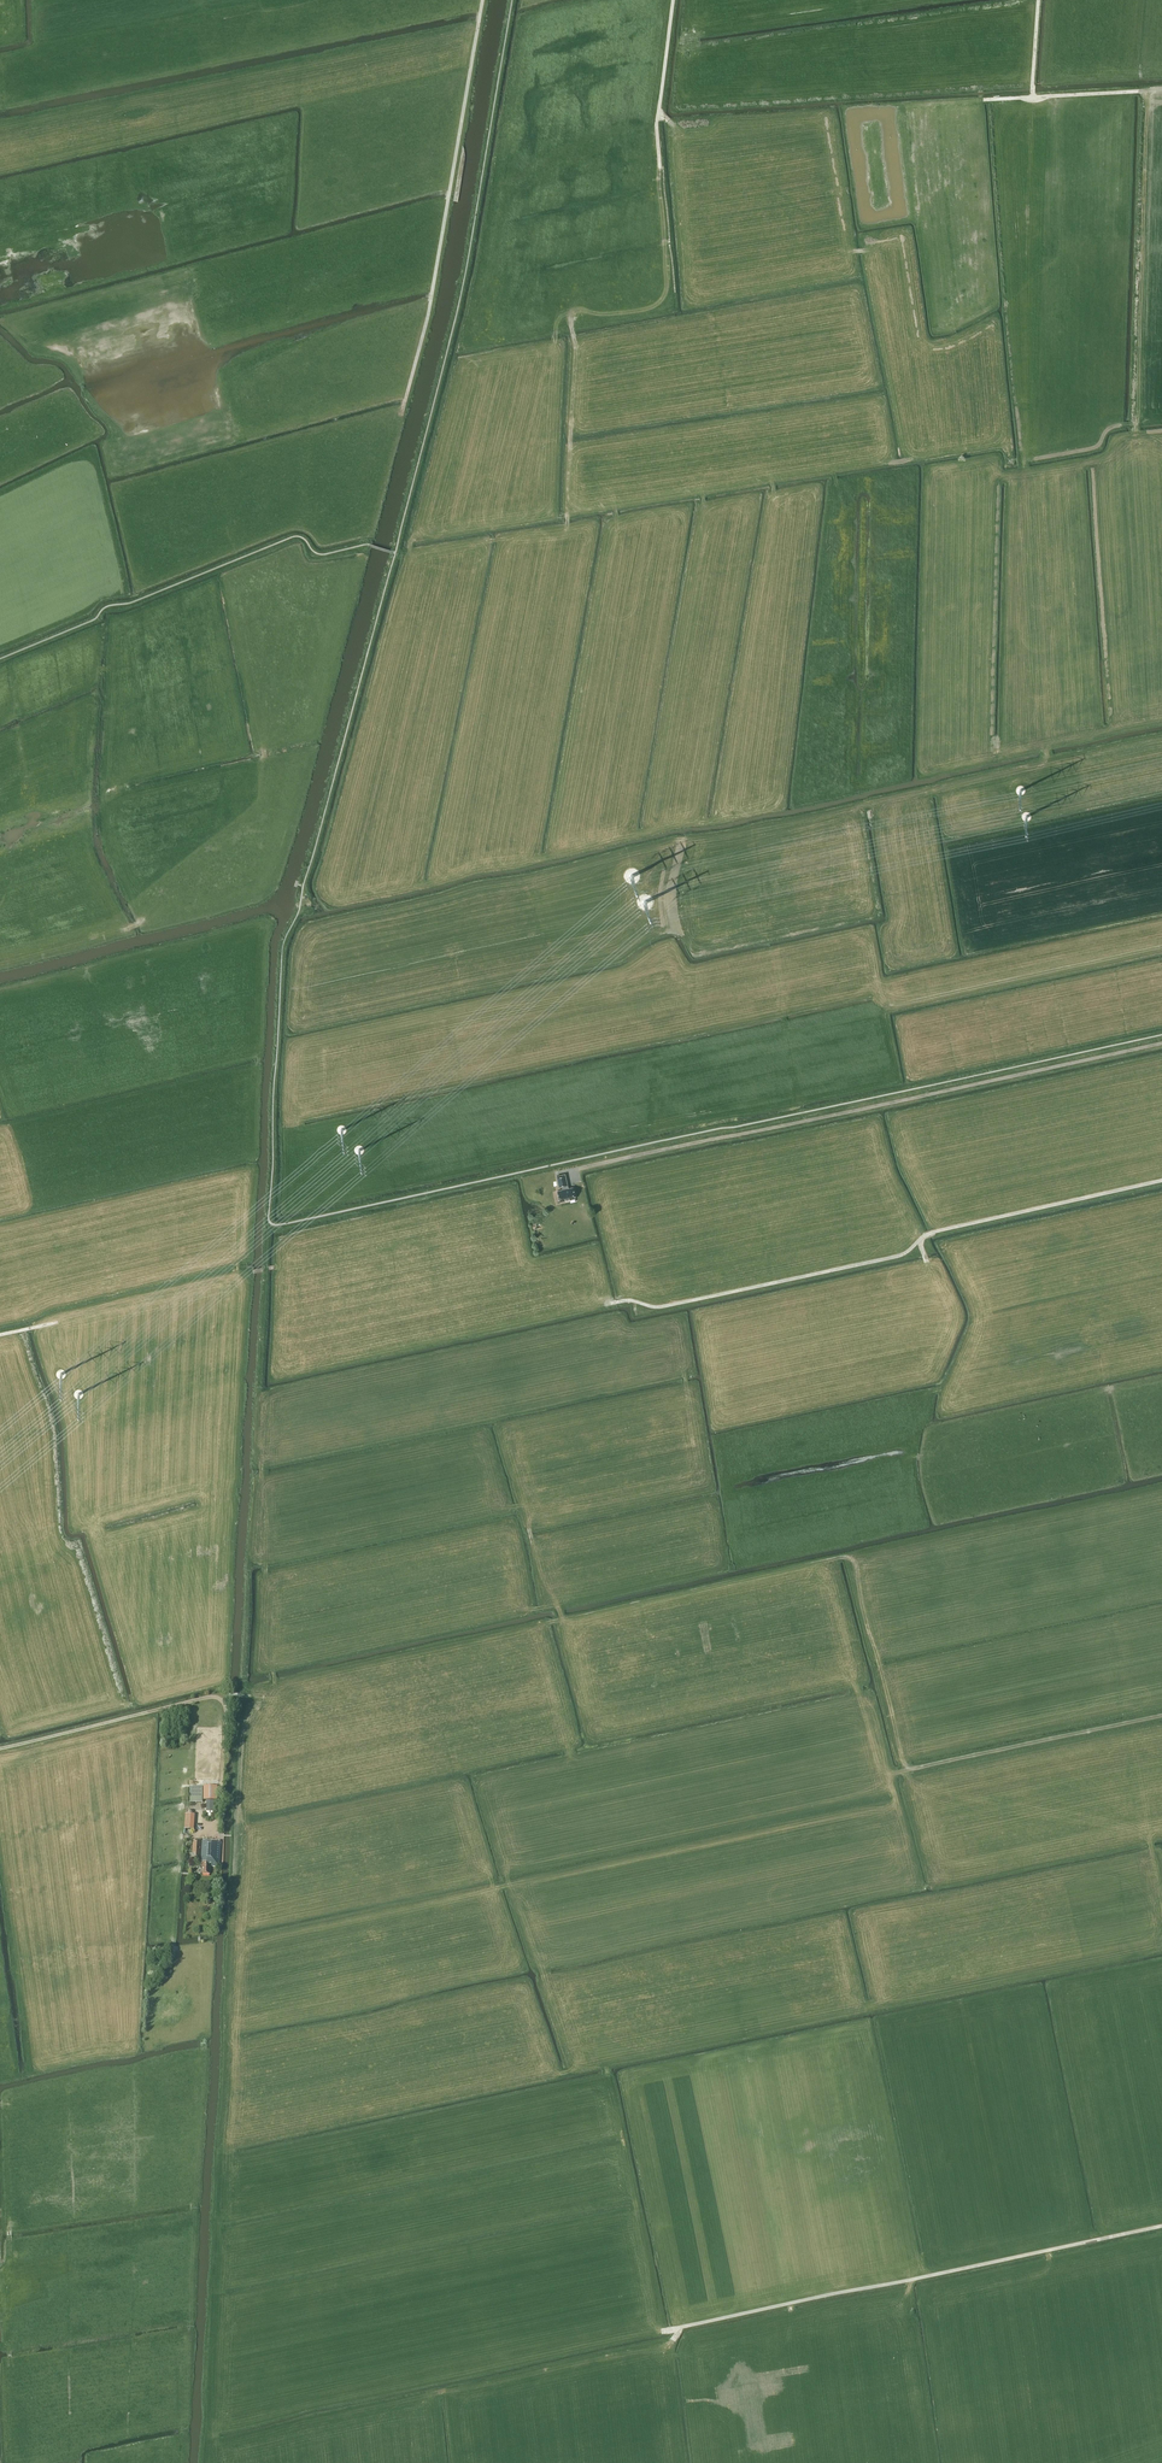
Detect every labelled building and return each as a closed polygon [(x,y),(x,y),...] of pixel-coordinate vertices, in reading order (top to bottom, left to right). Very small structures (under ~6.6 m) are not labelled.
[(566,1185),(567,1185),(565,1174),(557,1176),(559,1186),(561,1186),(562,1189),(557,1190),(560,1201),(565,1200),(566,1201),(569,1200),(569,1199),(575,1198),(572,1187),(567,1188),(566,1185)] [(204,1786),(204,1799),(216,1799),(216,1786),(204,1786)] [(202,1787),(189,1787),(189,1802),(202,1802),(202,1787)] [(195,1815),(185,1814),(184,1829),(193,1830),(195,1815)] [(201,1840),(193,1840),(192,1859),(200,1859),(201,1840)] [(201,1862),(202,1862),(202,1868),(202,1873),(202,1874),(210,1874),(210,1867),(219,1867),(220,1841),(202,1841),(201,1862)]
